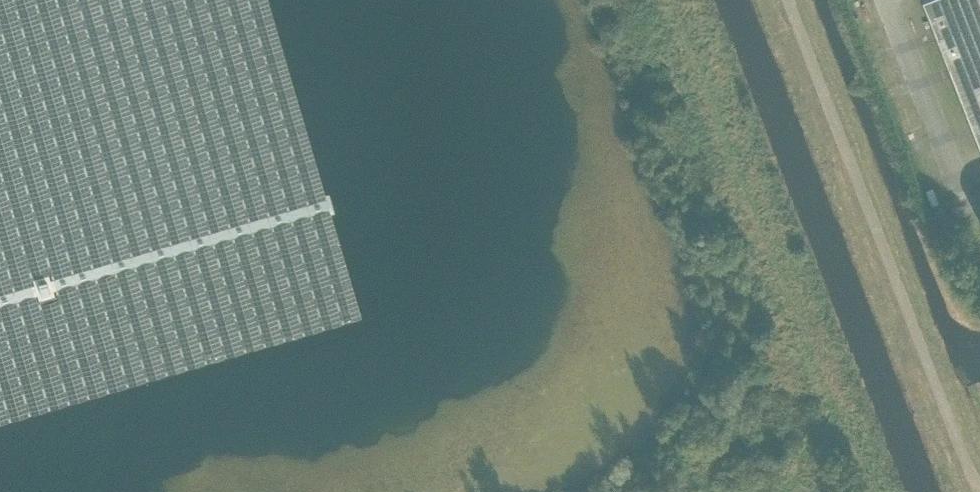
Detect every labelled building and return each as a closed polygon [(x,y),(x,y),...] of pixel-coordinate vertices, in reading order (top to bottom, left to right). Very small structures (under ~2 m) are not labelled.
[(979,139),(979,0),(926,0),(979,139)]
